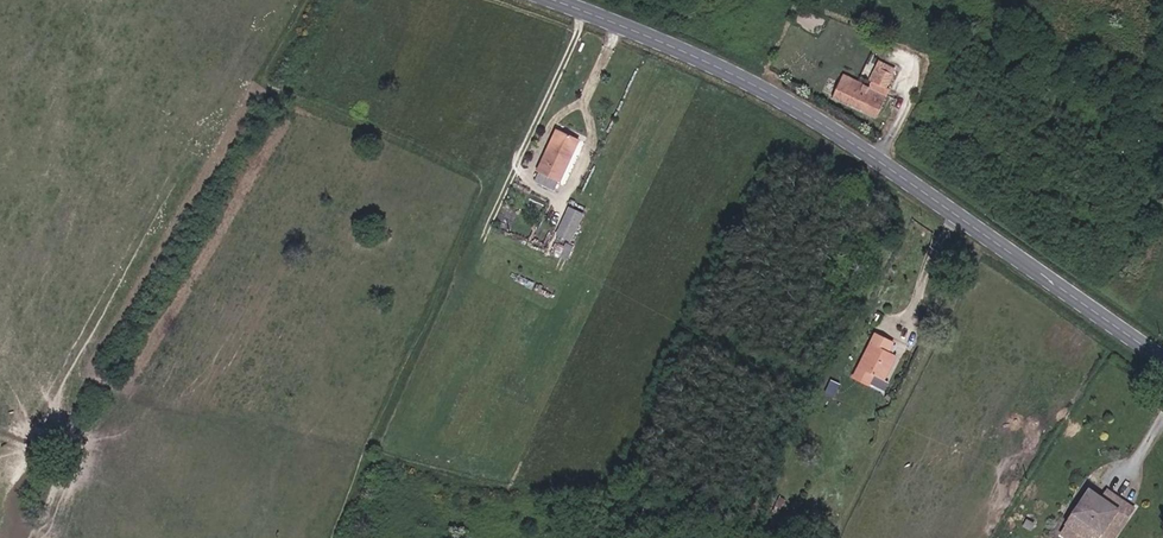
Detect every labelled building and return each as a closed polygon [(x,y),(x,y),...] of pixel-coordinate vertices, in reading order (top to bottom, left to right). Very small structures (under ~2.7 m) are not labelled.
[(842,74),(833,92),(875,113),(888,88),(884,86),(890,73),(876,66),(866,86),(842,74)] [(555,191),(578,140),(558,130),(533,181),(555,191)] [(569,242),(583,214),(569,208),(556,236),(569,242)] [(884,380),(896,356),(889,353),(893,344),(875,335),(854,376),(870,384),(873,375),(884,380)] [(1136,507),(1107,487),(1101,495),(1092,489),(1061,533),(1068,537),(1114,537),(1136,507)]
